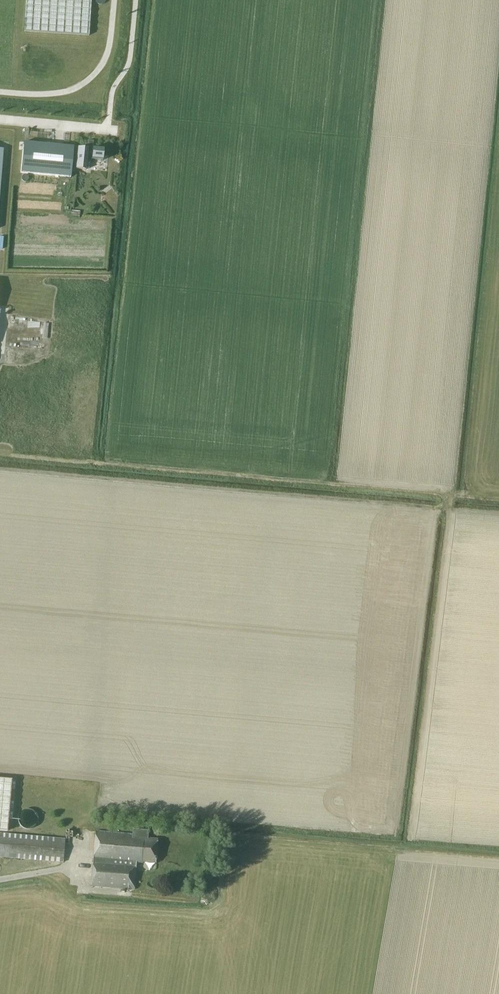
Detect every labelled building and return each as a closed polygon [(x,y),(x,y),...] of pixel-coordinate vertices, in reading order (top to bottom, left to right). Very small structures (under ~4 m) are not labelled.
[(25,19),(24,31),(88,35),(89,23),(91,0),(26,0),(25,19)] [(102,158),(103,149),(102,150),(93,149),(93,148),(93,141),(88,141),(86,153),(92,154),(91,161),(92,161),(92,160),(102,161),(102,158)] [(20,144),(17,174),(67,178),(70,148),(20,144)] [(24,332),(23,342),(31,343),(32,333),(24,332)] [(10,824),(13,782),(0,781),(0,833),(9,833),(10,824)] [(149,832),(144,832),(134,831),(133,834),(97,831),(92,886),(135,889),(137,862),(143,863),(143,862),(157,863),(159,839),(148,838),(149,832)] [(65,839),(0,834),(0,857),(63,862),(65,839)]
